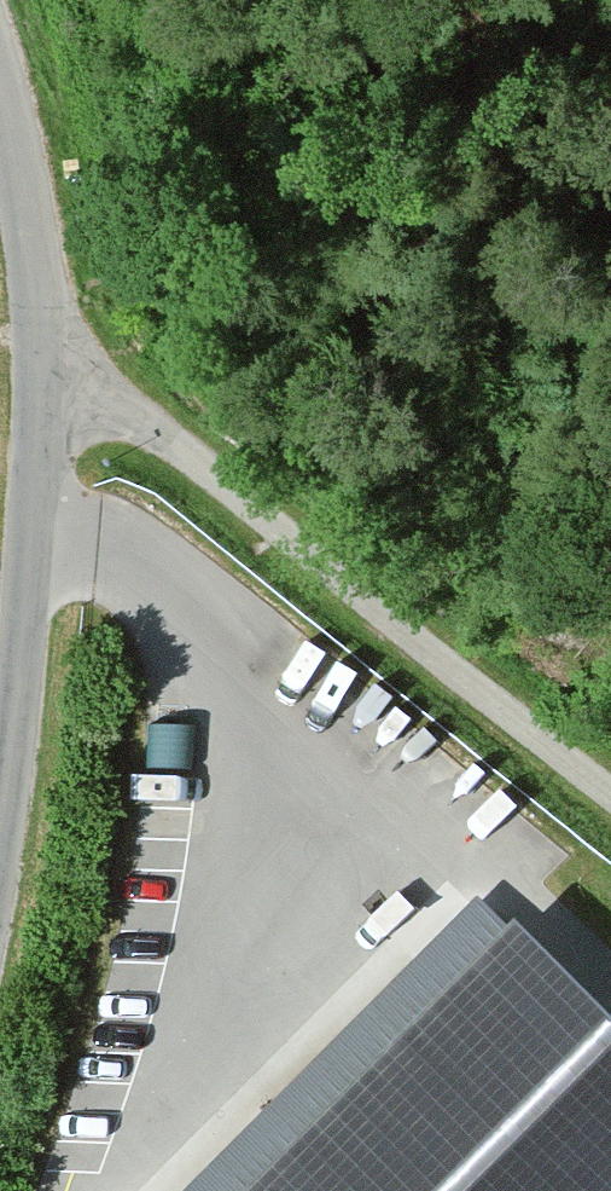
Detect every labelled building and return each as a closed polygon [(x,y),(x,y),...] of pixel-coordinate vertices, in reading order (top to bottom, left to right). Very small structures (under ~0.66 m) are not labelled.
[(533,884),(240,1190),(610,1190),(610,959),(533,884)]
